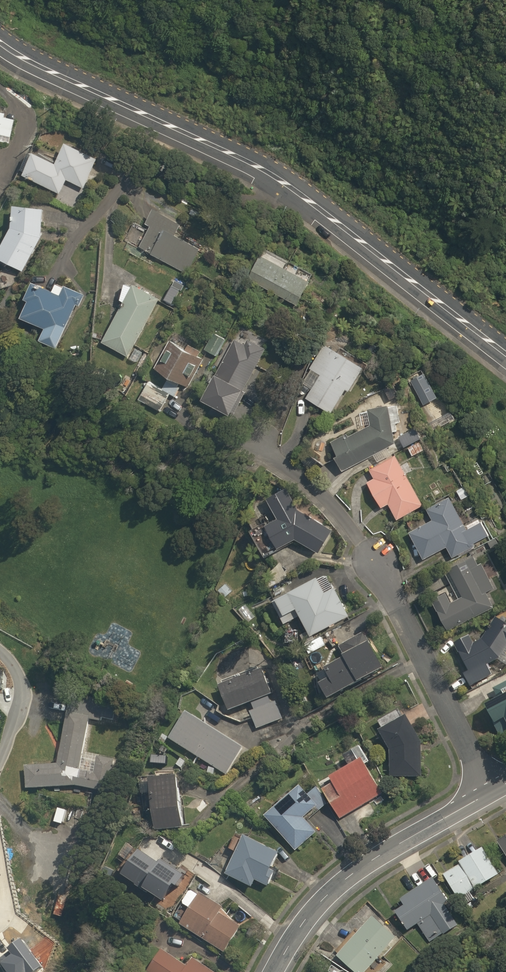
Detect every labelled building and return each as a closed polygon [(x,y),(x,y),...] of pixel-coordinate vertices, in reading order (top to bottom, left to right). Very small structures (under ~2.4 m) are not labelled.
[(1,136),(10,138),(15,120),(6,117),(7,113),(0,112),(0,138),(1,136)] [(23,175),(60,194),(67,180),(84,188),(98,159),(66,143),(56,163),(34,152),(23,175)] [(23,271),(42,237),(45,209),(14,206),(12,226),(0,249),(0,258),(23,271)] [(140,247),(187,273),(201,248),(177,234),(182,224),(155,208),(146,223),(152,226),(140,247)] [(297,305),(314,274),(265,248),(249,279),(297,305)] [(54,291),(34,282),(26,299),(30,301),(22,317),(45,328),(40,340),(57,348),(77,304),(80,305),(85,294),(65,285),(64,287),(57,284),(54,291)] [(133,287),(127,283),(122,300),(125,301),(103,342),(128,356),(160,299),(135,284),(133,287)] [(205,349),(217,356),(226,339),(213,333),(205,349)] [(203,399),(232,414),(266,349),(248,339),(245,344),(235,339),(203,399)] [(186,349),(170,341),(155,368),(170,376),(162,389),(149,382),(141,396),(154,403),(152,406),(161,411),(170,394),(175,396),(180,387),(177,386),(180,381),(189,386),(195,376),(197,377),(201,368),(200,367),(204,359),(198,356),(201,351),(188,345),(186,349)] [(306,398),(332,413),(346,390),(348,392),(363,367),(325,344),(310,369),(311,369),(303,383),(312,389),(306,398)] [(398,396),(393,387),(386,391),(391,400),(398,396)] [(336,457),(343,471),(395,443),(393,432),(397,432),(396,424),(399,423),(397,406),(389,407),(388,405),(367,408),(370,425),(349,436),(347,433),(331,441),(338,455),(336,457)] [(223,422),(227,415),(215,409),(211,416),(223,422)] [(415,429),(399,437),(404,447),(421,439),(415,429)] [(419,443),(408,449),(412,456),(423,450),(419,443)] [(404,451),(397,454),(401,460),(407,457),(404,451)] [(423,505),(407,477),(395,456),(370,470),(374,477),(375,479),(367,483),(381,508),(389,504),(397,519),(423,505)] [(480,476),(484,474),(477,463),(472,464),(480,476)] [(435,499),(443,493),(436,481),(427,486),(435,499)] [(319,552),(333,529),(298,509),(287,487),(268,497),(278,518),(266,524),(279,548),(296,539),(319,552)] [(409,532),(423,559),(446,546),(453,558),(475,545),(474,543),(489,535),(481,521),(466,529),(449,497),(427,509),(433,520),(409,532)] [(491,548),(499,544),(495,538),(488,542),(491,548)] [(432,599),(448,630),(493,607),(486,592),(494,588),(481,562),(478,564),(474,555),(444,571),(458,598),(450,602),(445,592),(432,599)] [(301,616),(311,635),(348,615),(334,587),(325,591),(317,576),(272,600),(285,624),(301,616)] [(225,583),(217,590),(224,598),(232,591),(225,583)] [(469,687),(493,677),(488,666),(499,661),(505,665),(505,624),(496,617),(483,639),(473,643),(470,636),(454,643),(466,673),(464,674),(469,687)] [(329,700),(384,668),(364,632),(337,647),(344,659),(325,669),(330,679),(320,685),(329,700)] [(312,641),(316,649),(325,645),(322,637),(312,641)] [(252,703),(254,710),(272,704),(268,696),(272,695),(263,670),(220,686),(230,712),(252,703)] [(494,690),(498,698),(485,705),(496,725),(495,725),(501,737),(505,734),(505,683),(494,690)] [(73,785),(108,793),(115,760),(98,756),(95,773),(80,770),(90,719),(101,722),(102,717),(114,720),(117,703),(71,694),(66,714),(68,714),(57,764),(26,766),(27,788),(73,785)] [(272,704),(254,710),(250,712),(252,716),(253,720),(253,721),(257,730),(283,720),(282,718),(276,703),(272,704)] [(391,777),(423,777),(423,742),(408,715),(403,717),(399,709),(399,710),(379,721),(383,729),(380,731),(391,750),(391,777)] [(198,757),(216,729),(214,728),(187,712),(169,739),(198,757)] [(244,747),(216,729),(198,757),(227,775),(244,747)] [(164,744),(168,737),(163,734),(158,741),(164,744)] [(295,760),(299,758),(295,749),(291,751),(295,760)] [(360,761),(355,752),(345,757),(350,766),(331,777),(334,784),(324,790),(340,819),(383,794),(363,759),(360,761)] [(186,762),(181,758),(176,764),(181,769),(186,762)] [(151,779),(157,831),(183,828),(178,776),(151,779)] [(309,795),(303,787),(267,818),(296,851),(317,833),(307,822),(327,805),(318,788),(315,790),(309,795)] [(133,818),(142,817),(141,809),(132,810),(133,818)] [(227,875),(253,887),(257,881),(269,887),(277,871),(273,869),(281,853),(246,836),(227,875)] [(474,899),(470,892),(499,876),(484,849),(460,863),(461,865),(444,875),(459,899),(460,898),(464,905),(474,899)] [(142,853),(126,877),(139,887),(138,888),(146,893),(147,892),(166,903),(177,887),(180,889),(187,878),(166,865),(164,867),(142,853)] [(418,924),(431,944),(460,925),(446,904),(450,902),(434,878),(401,899),(405,906),(397,911),(409,930),(418,924)] [(181,925),(226,953),(242,926),(221,913),(225,907),(202,893),(201,896),(192,890),(183,904),(191,909),(181,925)] [(340,954),(358,971),(365,971),(402,937),(381,915),(340,954)] [(168,950),(153,971),(217,971),(199,960),(195,967),(168,950)]
